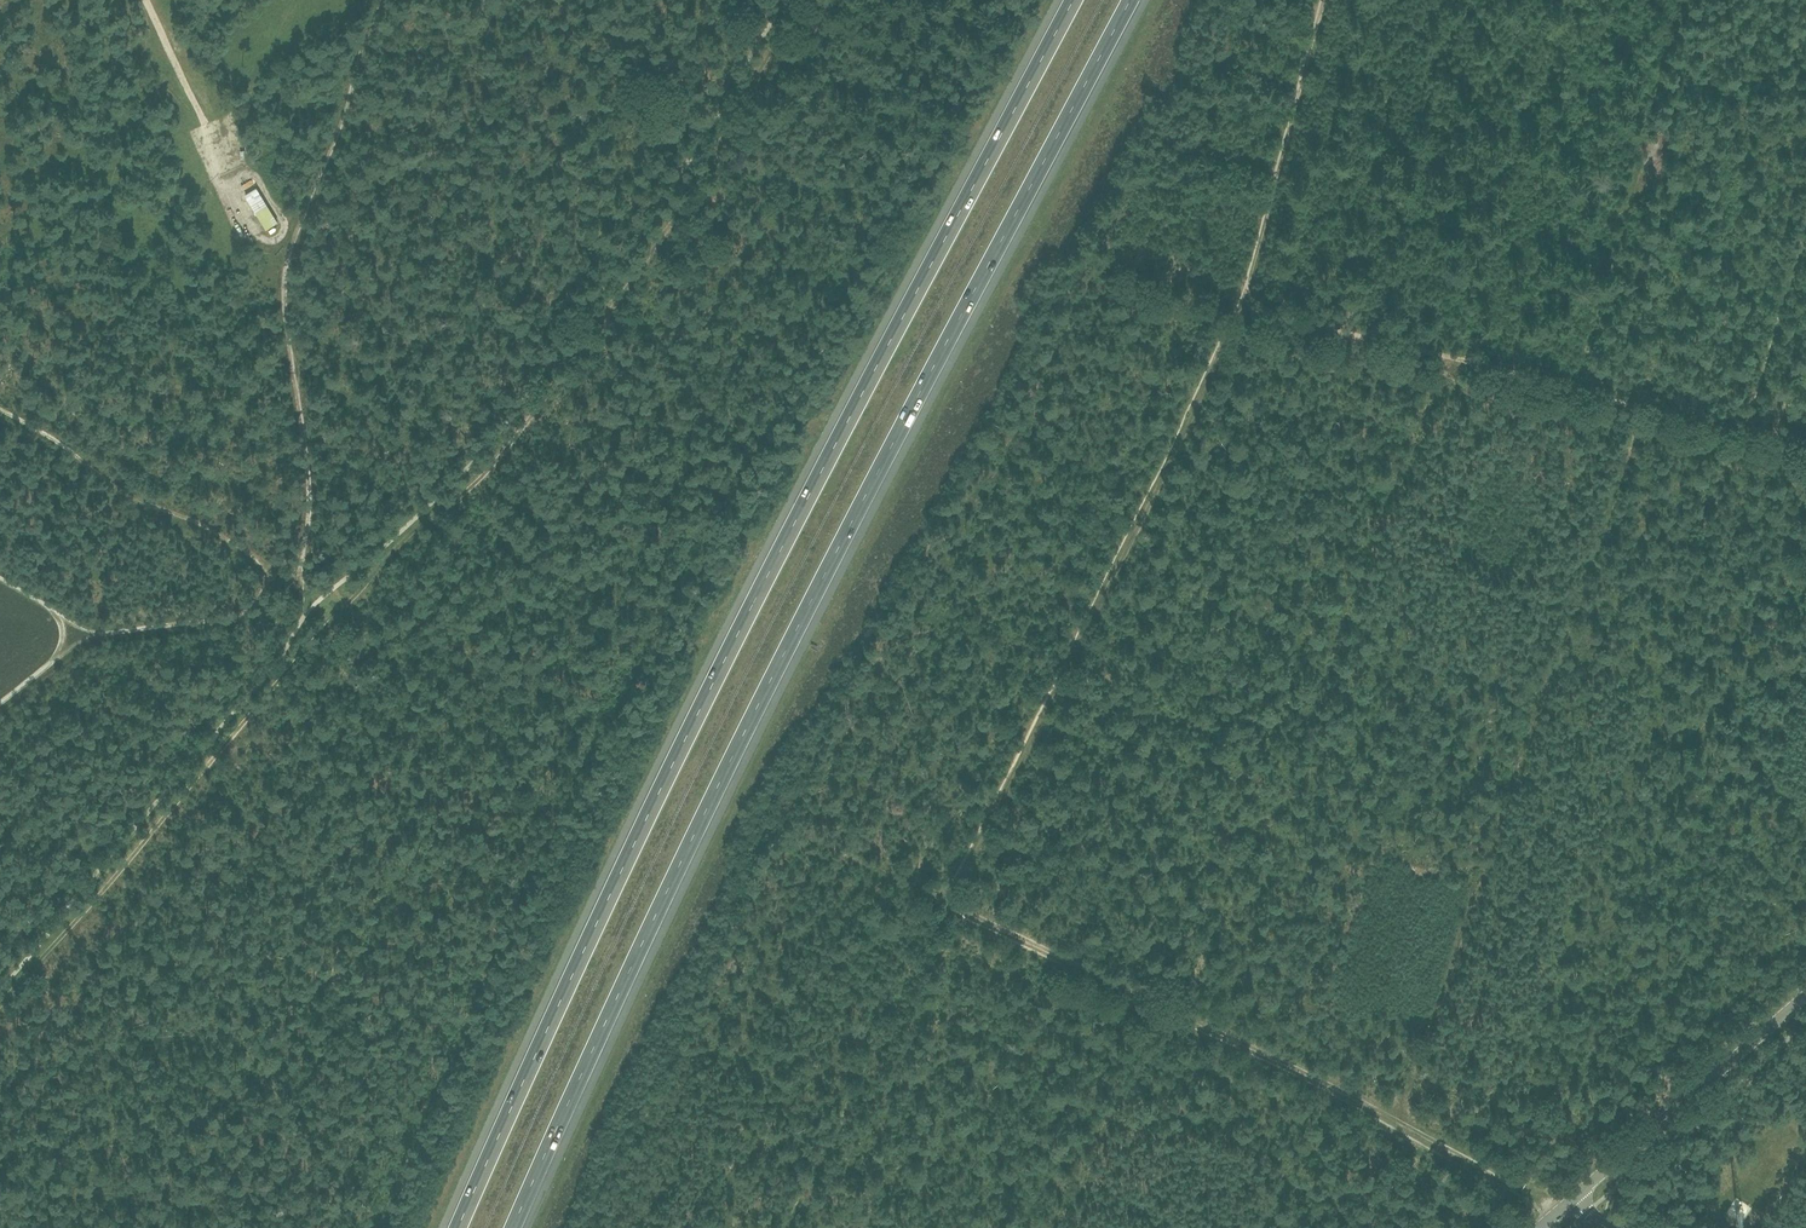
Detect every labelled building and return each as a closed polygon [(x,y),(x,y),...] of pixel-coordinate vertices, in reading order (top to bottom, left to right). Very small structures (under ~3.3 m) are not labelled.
[(261,179),(249,184),(257,203),(269,198),(261,179)]
